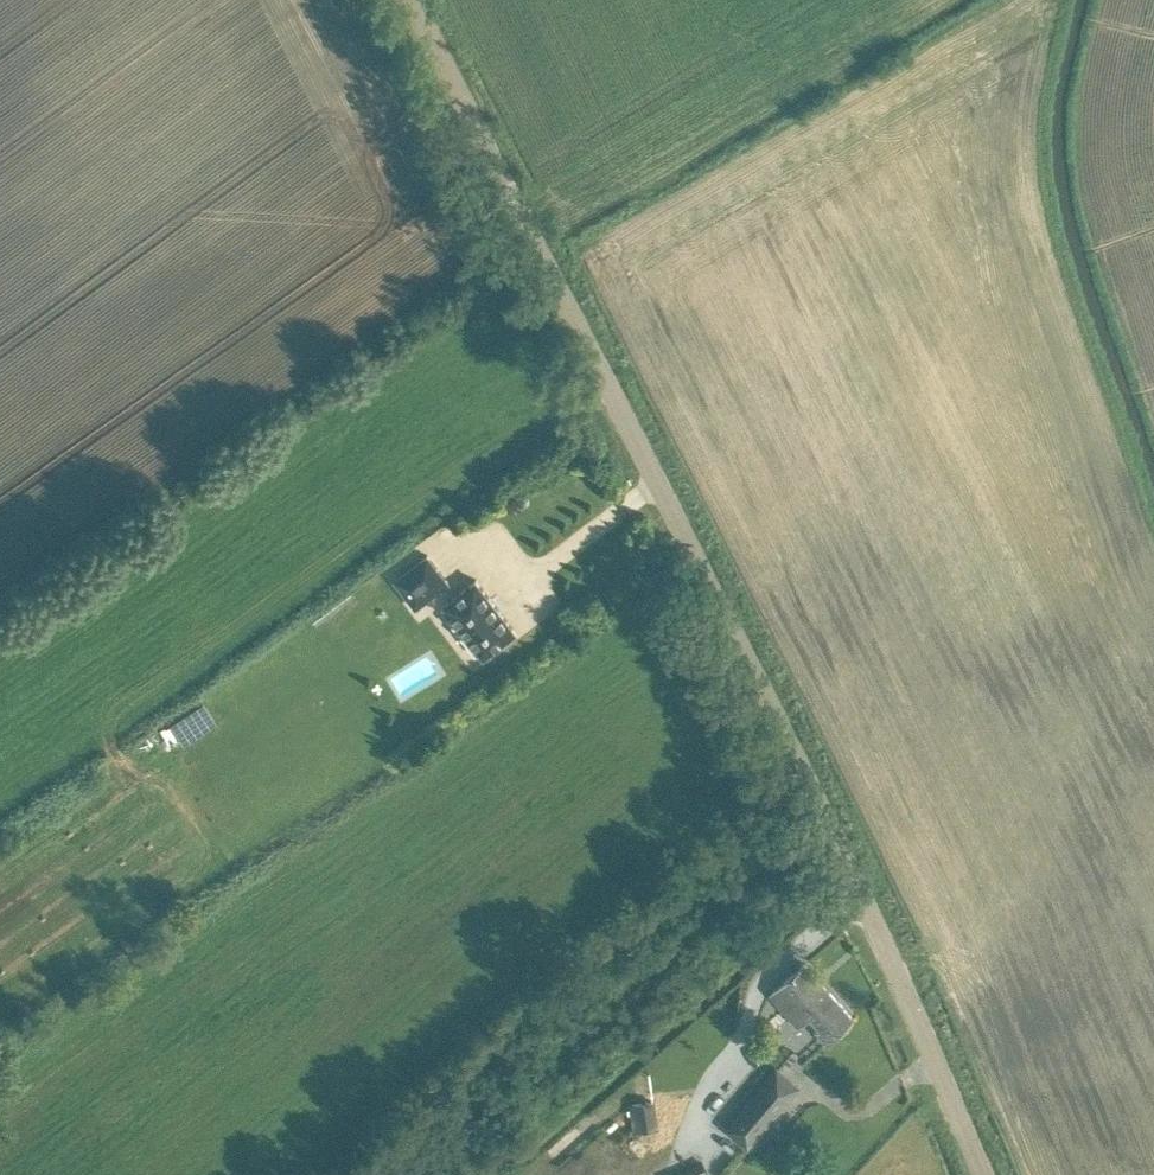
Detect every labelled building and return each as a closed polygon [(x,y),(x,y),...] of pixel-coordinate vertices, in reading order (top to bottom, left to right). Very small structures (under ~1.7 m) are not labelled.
[(395,579),(416,606),(449,581),(428,554),(395,579)] [(484,655),(517,630),(477,578),(444,603),(484,655)] [(194,707),(172,724),(184,739),(206,722),(194,707)] [(853,1017),(804,962),(771,991),(800,1023),(811,1013),(820,1023),(815,1028),(826,1040),(853,1017)] [(748,1145),(799,1085),(777,1066),(726,1126),(748,1145)] [(631,1103),(635,1132),(665,1128),(663,1113),(656,1114),(654,1100),(631,1103)]
